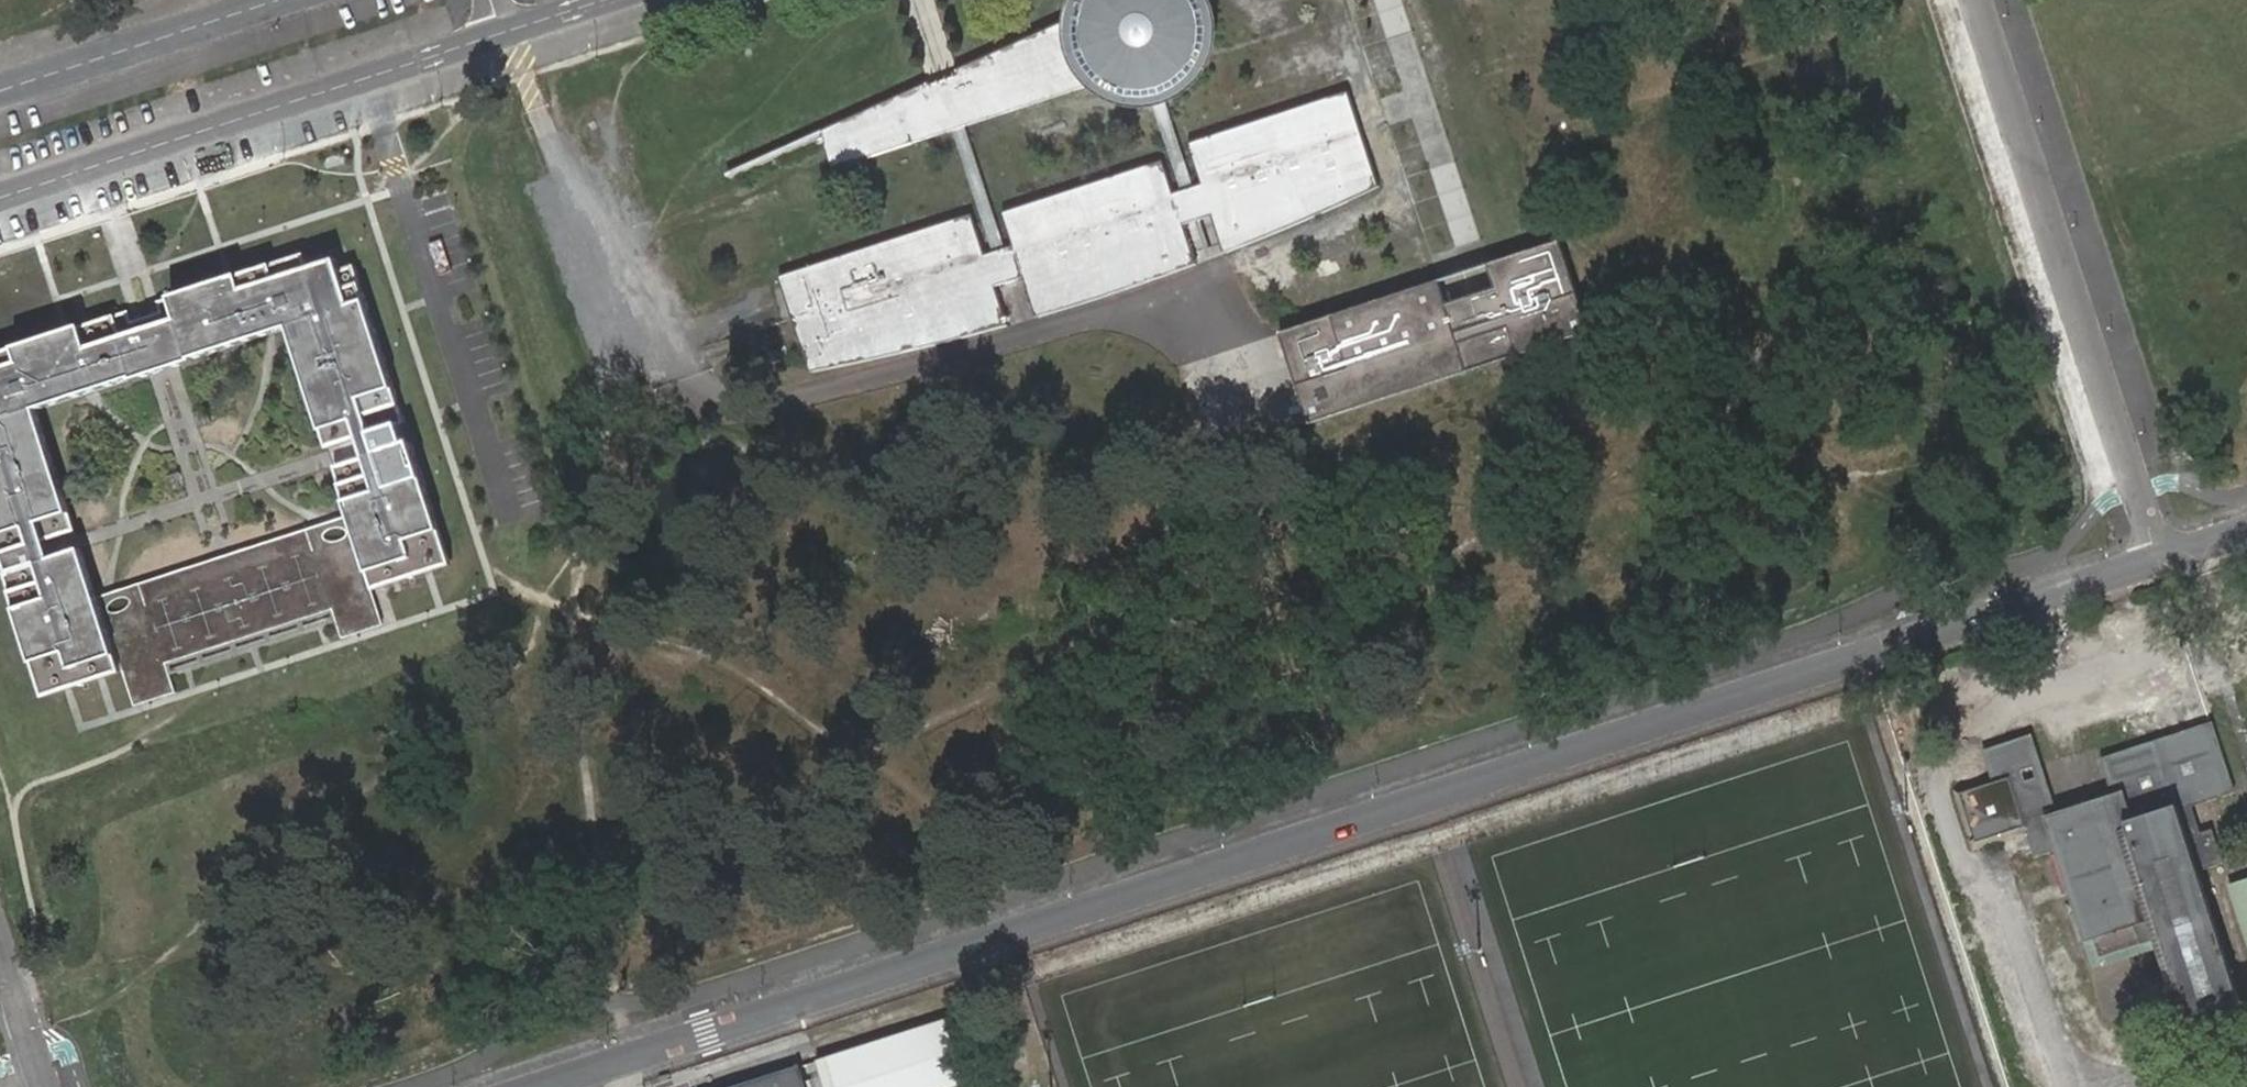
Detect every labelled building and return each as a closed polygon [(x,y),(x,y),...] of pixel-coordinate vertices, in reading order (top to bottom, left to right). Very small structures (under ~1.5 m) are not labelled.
[(834,173),(918,146),(915,136),(955,123),(958,134),(967,164),(976,193),(995,254),(986,256),(981,238),(975,220),(972,210),(955,216),(930,224),(881,240),(780,271),(786,291),(790,304),(793,312),(798,329),(806,354),(813,379),(820,377),(839,373),(870,367),(917,358),(1010,335),(997,292),(1010,287),(1026,282),(1035,317),(1044,324),(1057,322),(1089,313),(1126,302),(1205,272),(1192,229),(1205,225),(1220,220),(1233,261),(1273,245),(1310,230),(1389,193),(1362,128),(1351,88),(1295,107),(1195,137),(1207,175),(1209,182),(1197,188),(1190,168),(1184,148),(1173,109),(1182,105),(1190,100),(1196,95),(1201,90),(1204,85),(1209,79),(1215,68),(1217,60),(1219,52),(1221,44),(1221,33),(1221,27),(1220,20),(1219,13),(1216,4),(1214,0),(1076,0),(1074,7),(1072,14),(1065,17),(1055,22),(994,51),(960,68),(961,73),(948,80),(934,87),(932,80),(835,126),(823,131),(823,130),(715,181),(719,192),(743,181),(792,159),(827,144),(829,153),(834,173)] [(1534,251),(1502,262),(1507,278),(1510,285),(1484,294),(1459,302),(1451,280),(1345,316),(1293,333),(1298,347),(1307,374),(1311,386),(1313,391),(1316,400),(1316,401),(1324,424),(1333,421),(1340,418),(1346,416),(1350,415),(1356,413),(1358,412),(1371,408),(1376,406),(1429,388),(1455,379),(1482,370),(1474,348),(1482,345),(1517,333),(1525,330),(1533,353),(1587,335),(1595,332),(1604,329),(1596,307),(1595,305),(1592,296),(1589,287),(1572,238),(1569,239),(1566,240),(1534,251)] [(219,283),(220,289),(155,310),(139,315),(101,328),(99,322),(89,325),(69,331),(58,334),(0,353),(0,545),(3,555),(8,553),(13,571),(8,573),(32,645),(46,641),(62,693),(72,690),(104,680),(128,672),(139,704),(180,691),(173,669),(171,663),(337,610),(339,616),(346,639),(388,625),(377,592),(383,590),(433,574),(443,571),(426,519),(441,515),(417,443),(413,444),(407,426),(412,424),(361,266),(347,271),(343,259),(315,268),(310,254),(232,279),(219,283)] [(1476,271),(1451,280),(1459,302),(1484,294),(1510,285),(1507,278),(1502,262),(1476,271)] [(1482,345),(1474,348),(1482,370),(1533,353),(1525,330),(1517,333),(1482,345)] [(2035,846),(2051,840),(2062,836),(2079,887),(2068,890),(2063,891),(2075,931),(2091,925),(2097,944),(2156,925),(2185,1008),(2238,990),(2194,862),(2220,854),(2208,819),(2197,822),(2185,827),(2177,801),(2190,797),(2232,784),(2208,712),(2098,748),(2112,792),(2058,810),(2028,722),(1981,737),(1990,763),(1952,775),(1972,838),(2027,820),(2035,846)] [(2197,822),(2190,797),(2177,801),(2185,827),(2197,822)] [(2062,836),(2051,840),(2068,890),(2079,887),(2062,836)] [(2225,880),(2246,947),(2246,873),(2225,880)] [(817,1064),(825,1086),(965,1086),(966,1086),(944,1023),(817,1064)] [(795,1069),(738,1086),(801,1086),(795,1069)]
